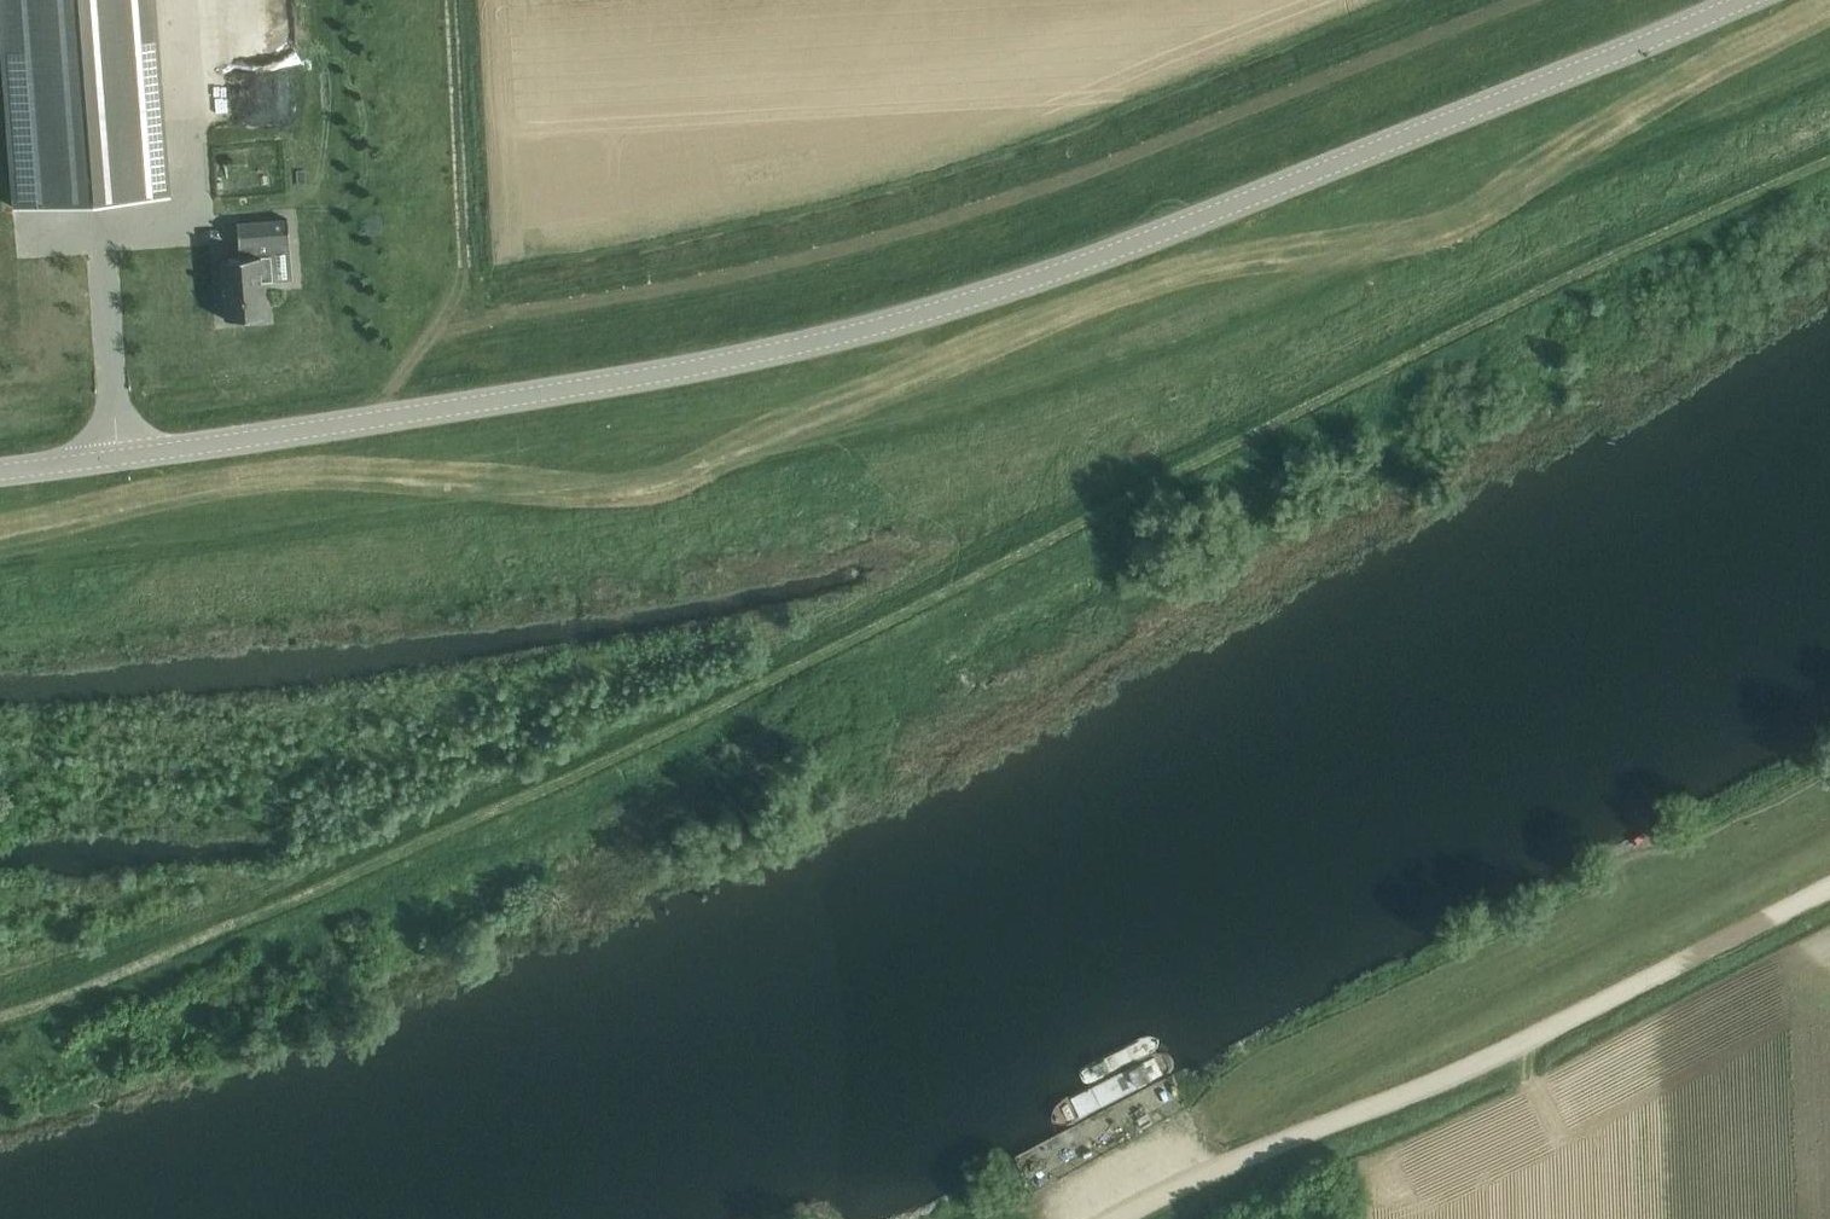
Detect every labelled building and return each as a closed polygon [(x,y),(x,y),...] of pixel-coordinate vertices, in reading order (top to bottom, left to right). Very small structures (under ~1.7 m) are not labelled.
[(16,204),(13,205),(13,206),(169,194),(169,193),(166,193),(151,0),(1,0),(16,204)] [(224,317),(224,318),(264,315),(264,314),(263,314),(261,281),(273,280),(270,250),(289,249),(287,218),(236,222),(238,246),(245,246),(246,256),(219,258),(219,259),(220,259),(225,317),(224,317)]
